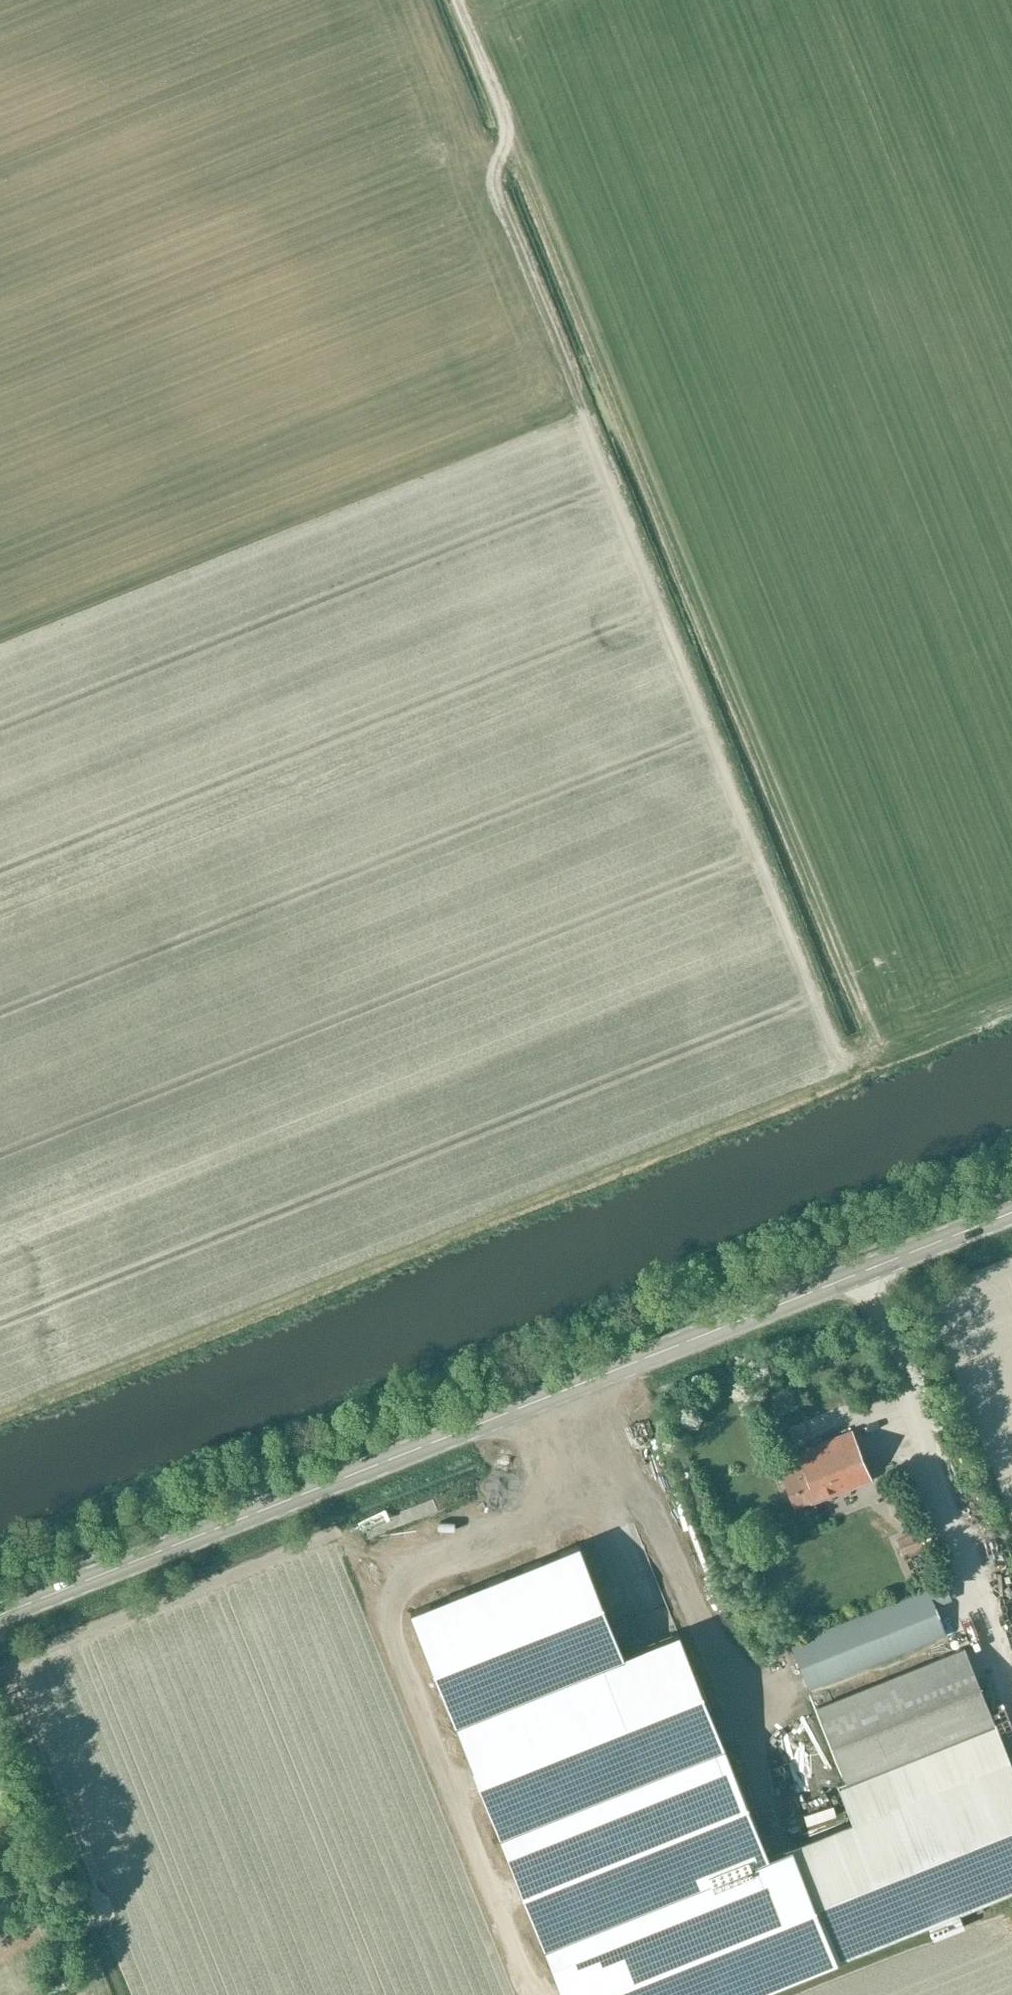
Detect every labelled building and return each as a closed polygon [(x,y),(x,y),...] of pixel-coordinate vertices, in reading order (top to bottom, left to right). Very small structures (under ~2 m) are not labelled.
[(782,1475),(794,1506),(810,1500),(812,1504),(873,1480),(854,1429),(797,1451),(803,1467),(782,1475)] [(787,1851),(783,1840),(760,1849),(671,1628),(621,1647),(573,1528),(402,1597),(563,1994),(748,1994),(833,1962),(787,1851)] [(901,1554),(923,1546),(918,1533),(896,1541),(901,1554)] [(952,1599),(945,1581),(790,1642),(809,1689),(944,1634),(933,1606),(952,1599)] [(968,1658),(964,1648),(826,1703),(821,1692),(813,1696),(818,1707),(847,1780),(837,1784),(852,1824),(787,1851),(833,1962),(929,1923),(935,1938),(966,1926),(959,1910),(1011,1889),(1011,1764),(1010,1760),(994,1722),(968,1658)]
